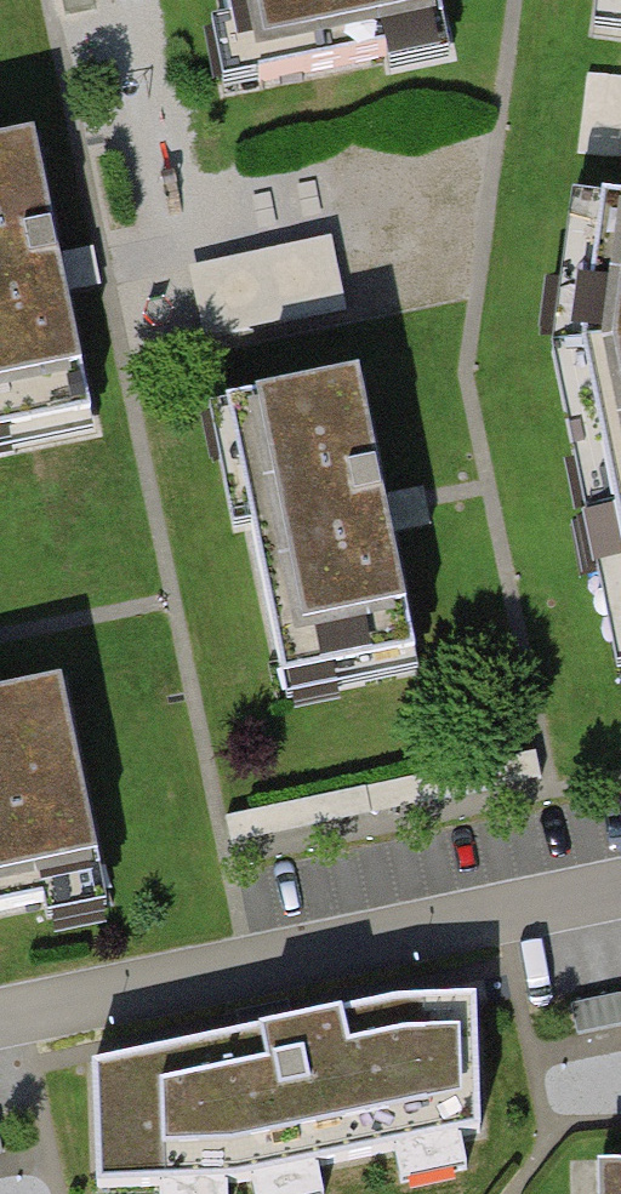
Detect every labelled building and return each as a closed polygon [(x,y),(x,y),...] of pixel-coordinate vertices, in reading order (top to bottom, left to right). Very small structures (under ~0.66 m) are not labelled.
[(272,78),(449,40),(440,0),(255,0),(272,78)] [(0,143),(0,447),(96,427),(64,271),(36,136),(0,143)] [(603,195),(578,363),(620,547),(620,198),(603,195)] [(202,251),(206,318),(351,308),(347,242),(202,251)] [(364,373),(225,403),(288,698),(426,669),(392,508),(364,373)] [(59,690),(0,702),(0,902),(98,882),(59,690)] [(579,998),(585,1028),(620,1021),(620,989),(579,998)] [(97,1066),(96,1188),(239,1184),(483,1134),(480,1007),(395,1007),(266,1033),(97,1066)] [(606,1193),(620,1193),(620,1174),(607,1174),(606,1193)]
